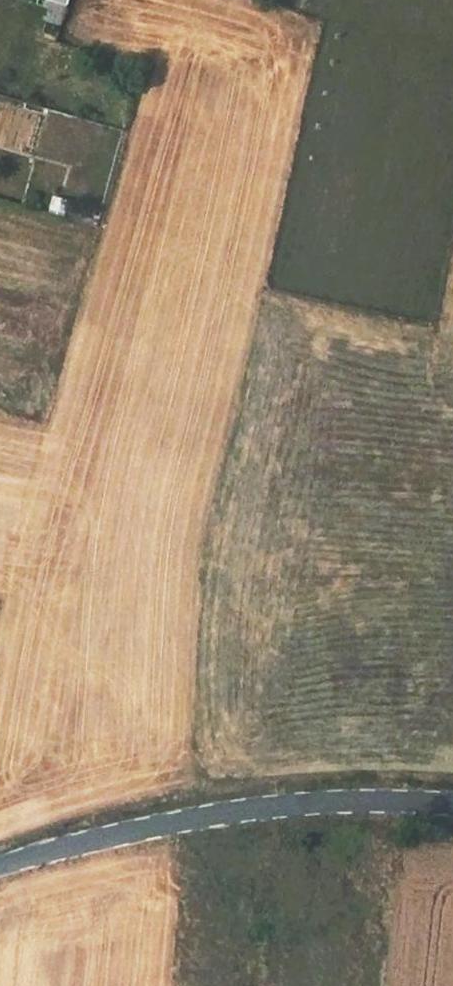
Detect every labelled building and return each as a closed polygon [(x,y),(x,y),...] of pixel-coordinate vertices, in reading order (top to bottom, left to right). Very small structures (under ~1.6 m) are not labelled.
[(49,17),(46,16),(45,21),(59,25),(64,5),(48,0),(43,0),(40,7),(51,10),(49,17)]
